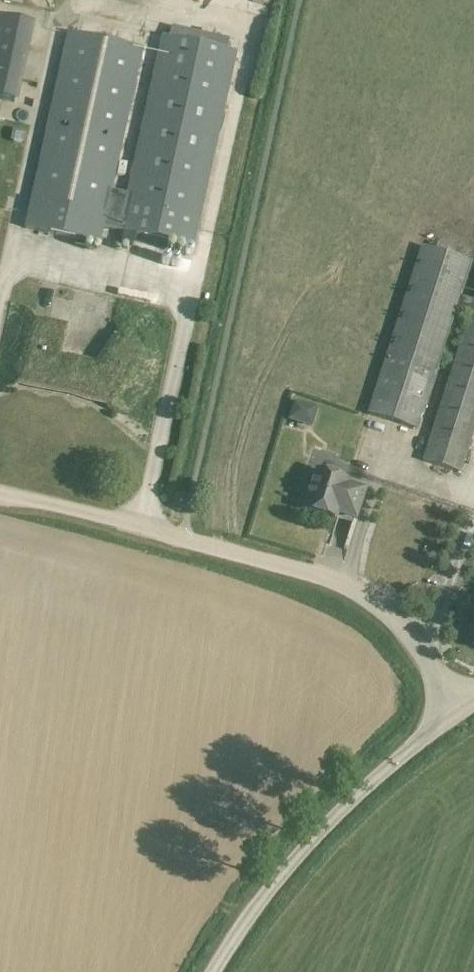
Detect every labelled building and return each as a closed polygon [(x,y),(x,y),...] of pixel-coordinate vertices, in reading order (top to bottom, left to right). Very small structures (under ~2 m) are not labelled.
[(14,103),(31,25),(0,18),(0,100),(14,103)] [(143,48),(68,32),(25,229),(100,245),(143,48)] [(237,52),(162,36),(119,231),(194,248),(237,52)] [(11,141),(25,144),(28,132),(13,129),(11,141)] [(369,414),(417,430),(444,346),(454,316),(459,318),(461,312),(470,315),(460,346),(423,461),(460,473),(473,431),(473,301),(461,297),(472,263),(423,246),(391,346),(369,414)] [(317,405),(294,397),(288,417),(312,424),(317,405)] [(337,513),(356,519),(365,489),(346,483),(347,481),(317,471),(304,509),(335,519),(337,513)]
